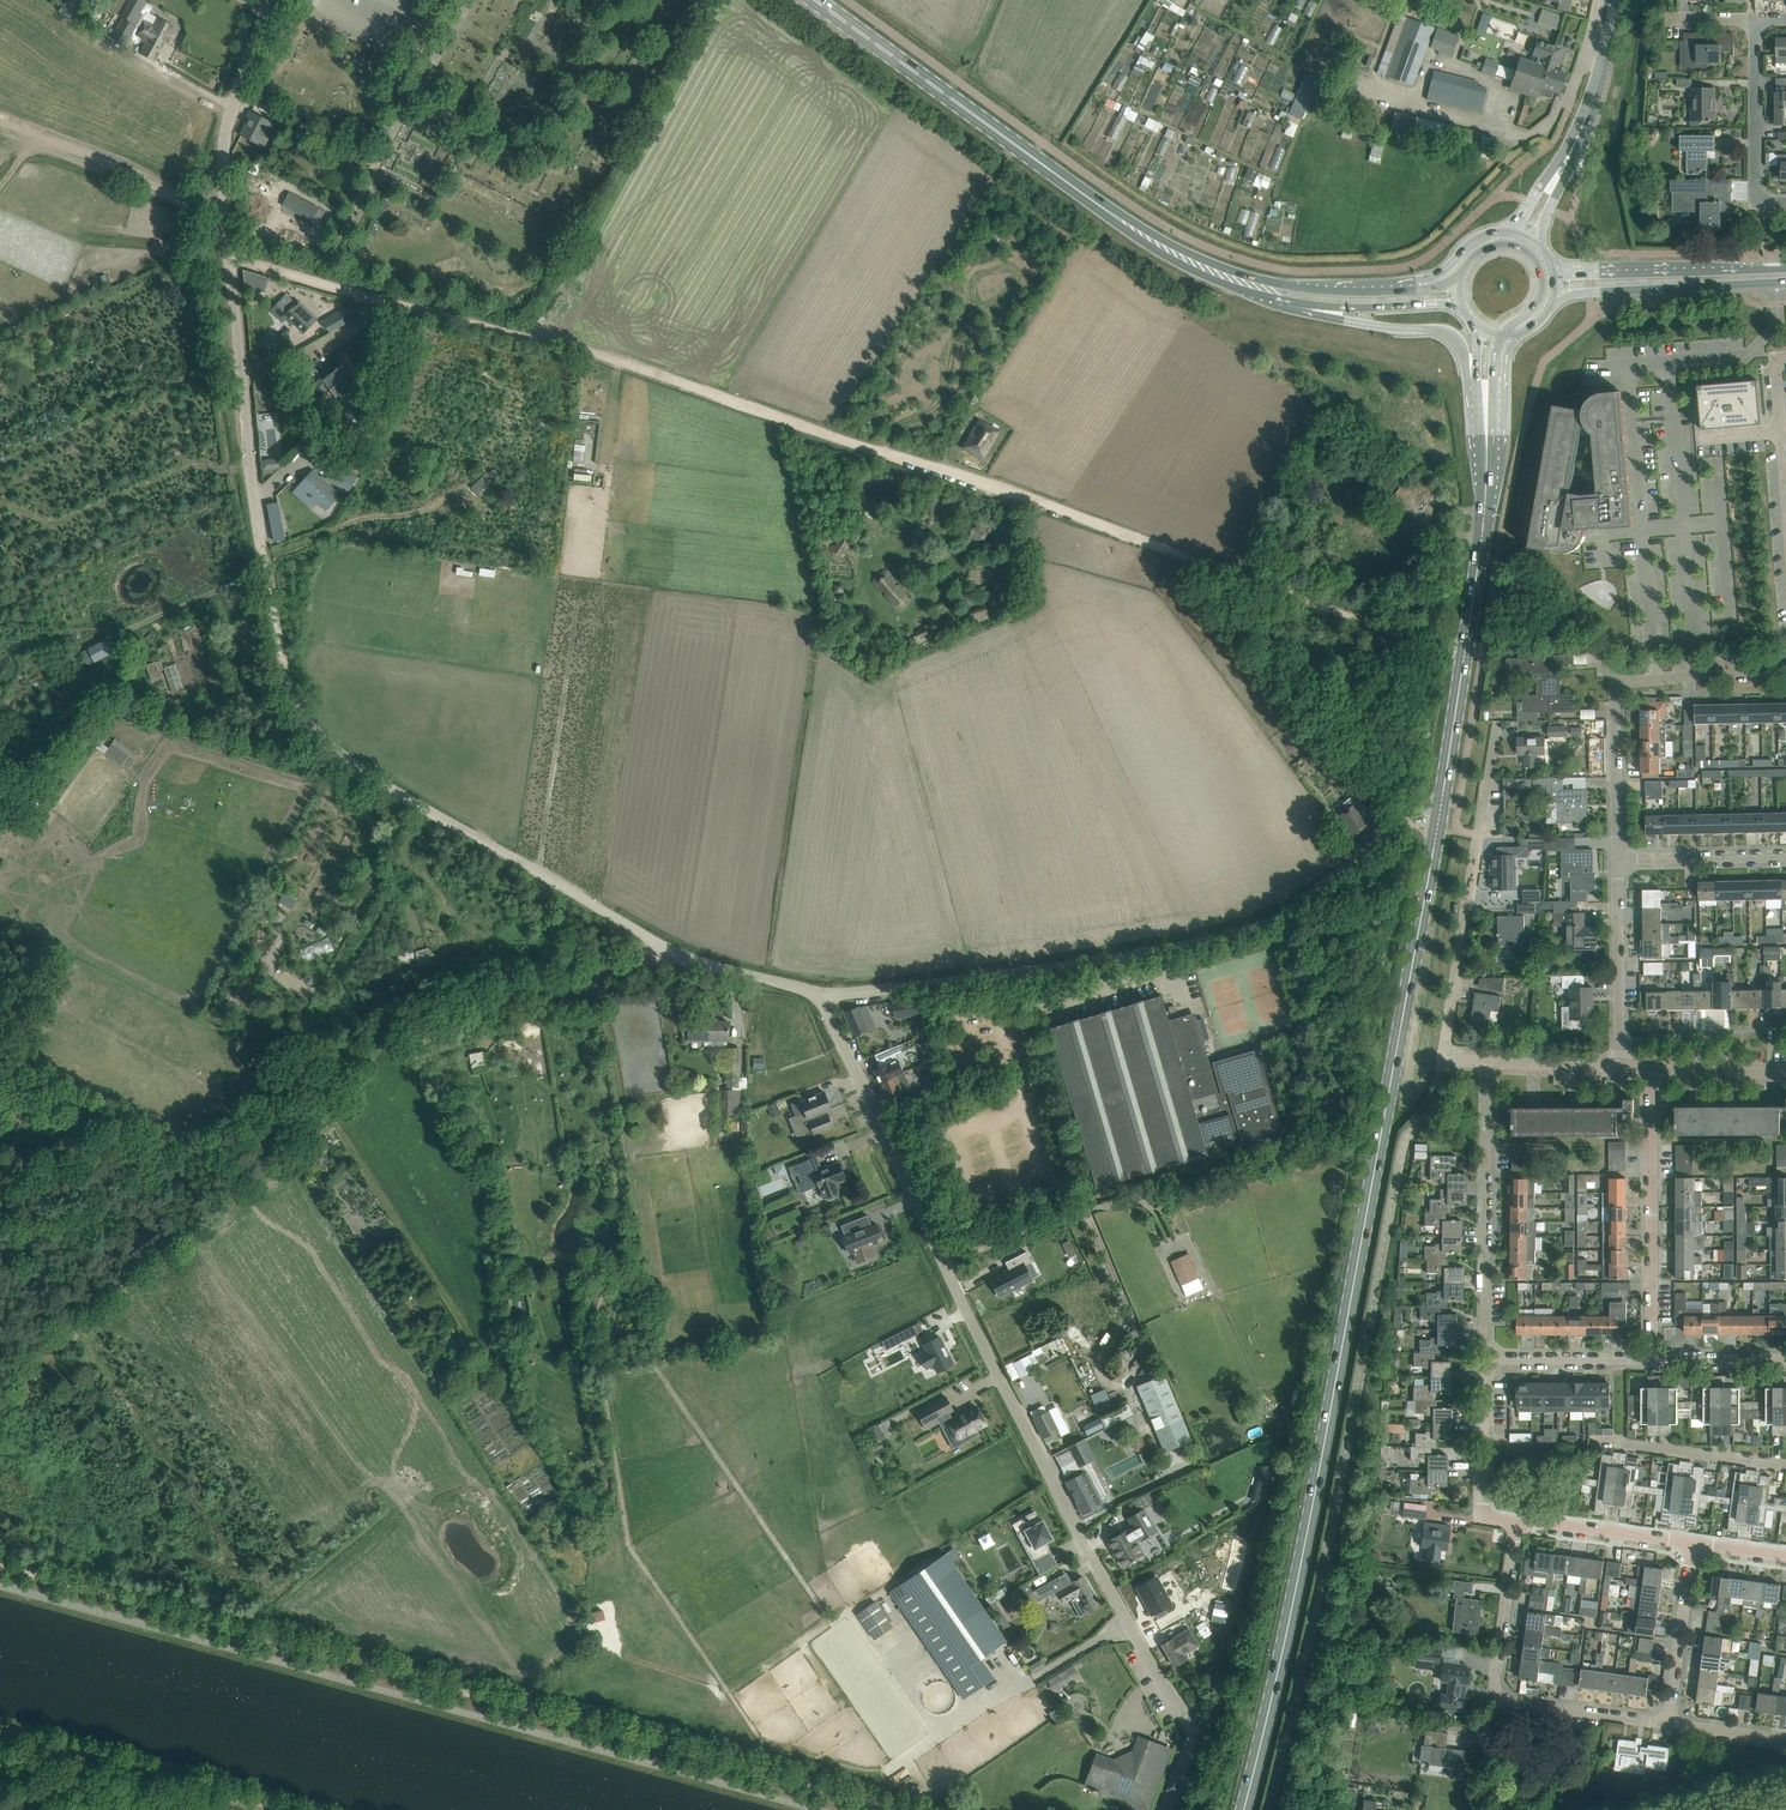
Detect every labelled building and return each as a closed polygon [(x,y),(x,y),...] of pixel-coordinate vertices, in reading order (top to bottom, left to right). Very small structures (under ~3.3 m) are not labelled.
[(140,27),(144,20),(145,21),(150,13),(129,0),(118,0),(112,11),(140,27)] [(1294,6),(1301,9),(1305,0),(1297,0),(1294,6)] [(1572,0),(1550,0),(1550,1),(1559,3),(1558,9),(1570,12),(1572,0)] [(1310,1),(1303,14),(1310,17),(1317,4),(1310,1)] [(1188,7),(1185,13),(1191,16),(1190,19),(1196,22),(1200,14),(1188,7)] [(1291,13),(1288,19),(1295,22),(1298,16),(1291,13)] [(1483,14),(1477,30),(1487,33),(1492,17),(1483,14)] [(1398,18),(1380,67),(1388,70),(1386,76),(1414,86),(1435,28),(1408,17),(1406,21),(1398,18)] [(133,38),(139,28),(123,18),(112,37),(125,46),(131,37),(133,38)] [(164,42),(173,26),(159,18),(154,26),(148,23),(145,21),(144,20),(140,27),(139,28),(144,31),(164,42)] [(1274,24),(1265,42),(1273,46),(1282,28),(1274,24)] [(164,42),(144,31),(139,28),(133,38),(132,39),(139,43),(142,37),(147,40),(140,53),(155,61),(164,42)] [(1438,28),(1431,48),(1439,51),(1438,54),(1452,58),(1460,35),(1438,28)] [(1721,63),(1721,45),(1734,45),(1734,33),(1684,33),(1684,41),(1689,42),(1689,63),(1721,63)] [(1778,39),(1778,53),(1776,53),(1776,63),(1785,63),(1785,39),(1778,39)] [(1556,62),(1561,49),(1537,41),(1536,44),(1534,43),(1532,44),(1530,48),(1531,51),(1533,51),(1533,54),(1539,56),(1536,63),(1553,69),(1556,62)] [(1155,45),(1151,53),(1155,55),(1159,48),(1155,45)] [(1140,56),(1137,62),(1151,69),(1154,63),(1140,56)] [(1561,93),(1567,74),(1553,69),(1536,63),(1520,57),(1509,88),(1538,98),(1542,86),(1561,93)] [(1483,68),(1481,73),(1495,77),(1499,62),(1486,58),(1484,63),(1483,68)] [(1166,62),(1163,69),(1172,73),(1174,66),(1166,62)] [(1136,64),(1132,71),(1142,75),(1146,68),(1136,64)] [(1241,65),(1233,82),(1241,86),(1249,69),(1241,65)] [(1428,98),(1481,111),(1486,89),(1478,87),(1479,81),(1435,70),(1428,98)] [(1120,73),(1113,87),(1120,91),(1127,77),(1120,73)] [(1191,75),(1188,82),(1198,87),(1201,80),(1191,75)] [(1305,75),(1300,87),(1317,94),(1318,95),(1323,82),(1305,75)] [(1216,78),(1213,84),(1220,87),(1223,81),(1216,78)] [(1203,81),(1200,87),(1204,89),(1208,88),(1210,84),(1203,81)] [(1100,83),(1094,93),(1099,96),(1105,86),(1100,83)] [(1105,87),(1102,92),(1110,96),(1113,91),(1105,87)] [(1285,89),(1282,96),(1292,100),(1295,93),(1285,89)] [(1715,120),(1715,89),(1692,89),(1692,120),(1708,120),(1708,121),(1711,121),(1711,120),(1715,120)] [(1777,93),(1777,109),(1785,109),(1785,93),(1777,93)] [(1107,98),(1103,105),(1113,110),(1116,103),(1107,98)] [(1240,100),(1237,107),(1243,109),(1246,103),(1240,100)] [(1524,105),(1520,115),(1525,117),(1528,106),(1524,105)] [(1123,106),(1108,136),(1115,140),(1130,110),(1123,106)] [(1777,109),(1777,125),(1785,125),(1785,109),(1777,109)] [(259,144),(271,122),(251,112),(247,119),(249,120),(241,135),(259,144)] [(1248,112),(1243,126),(1250,129),(1256,115),(1248,112)] [(1139,114),(1136,120),(1143,123),(1146,117),(1139,114)] [(281,115),(278,122),(282,124),(286,117),(281,115)] [(1407,127),(1407,129),(1458,142),(1461,128),(1410,115),(1407,127)] [(1148,118),(1144,127),(1150,129),(1157,133),(1161,124),(1148,118)] [(1289,122),(1284,134),(1293,138),(1298,126),(1289,122)] [(1168,129),(1164,136),(1171,139),(1172,137),(1178,139),(1180,134),(1174,132),(1168,129)] [(1669,129),(1669,137),(1678,137),(1678,129),(1669,129)] [(1343,131),(1341,137),(1351,140),(1353,133),(1343,131)] [(1708,170),(1708,151),(1715,151),(1715,135),(1703,135),(1680,135),(1680,150),(1687,150),(1687,174),(1700,174),(1700,172),(1702,172),(1702,170),(1708,170)] [(1187,137),(1184,142),(1193,146),(1196,141),(1187,137)] [(1371,155),(1369,161),(1380,163),(1381,157),(1384,141),(1374,139),(1371,155)] [(1162,141),(1156,154),(1162,156),(1168,143),(1162,141)] [(1206,146),(1204,152),(1210,155),(1213,149),(1206,146)] [(1277,147),(1269,167),(1279,171),(1287,151),(1277,147)] [(1482,148),(1480,156),(1490,158),(1492,150),(1482,148)] [(262,149),(259,156),(265,159),(268,153),(262,149)] [(1221,154),(1219,159),(1227,163),(1229,157),(1221,154)] [(1248,170),(1243,180),(1252,184),(1256,174),(1248,170)] [(1145,176),(1140,188),(1146,191),(1151,179),(1145,176)] [(1732,212),(1732,191),(1720,191),(1720,180),(1671,179),(1671,192),(1673,192),(1673,212),(1701,212),(1701,230),(1722,230),(1722,212),(1732,212)] [(319,208),(297,197),(289,192),(282,205),(312,221),(319,208)] [(1271,207),(1269,214),(1276,216),(1278,209),(1271,207)] [(319,222),(325,211),(319,208),(313,219),(319,222)] [(1225,225),(1223,231),(1229,233),(1231,227),(1225,225)] [(966,263),(960,271),(965,275),(971,266),(966,263)] [(317,319),(299,301),(291,310),(280,300),(272,309),(283,319),(286,316),(304,333),(317,319)] [(330,331),(359,315),(351,307),(322,324),(330,331)] [(362,379),(346,360),(324,379),(322,378),(317,382),(323,390),(329,385),(331,389),(333,387),(341,397),(362,379)] [(1699,395),(1703,430),(1725,428),(1724,423),(1740,422),(1740,426),(1755,425),(1756,424),(1756,419),(1761,419),(1761,415),(1761,414),(1759,390),(1759,389),(1758,389),(1758,385),(1753,385),(1752,381),(1751,381),(1733,382),(1723,383),(1704,385),(1705,391),(1700,391),(1700,394),(1699,394),(1699,395)] [(1584,409),(1584,412),(1581,411),(1581,410),(1573,409),(1554,405),(1529,547),(1560,553),(1562,553),(1565,553),(1566,553),(1567,553),(1571,552),(1574,551),(1577,549),(1580,546),(1582,544),(1584,541),(1585,538),(1586,535),(1586,532),(1586,529),(1602,527),(1602,529),(1634,526),(1629,463),(1625,420),(1622,391),(1604,393),(1601,393),(1598,394),(1594,396),(1592,398),(1589,400),(1588,402),(1586,404),(1585,407),(1584,409)] [(363,397),(354,405),(364,417),(373,410),(363,397)] [(969,451),(982,459),(999,432),(979,420),(972,432),(963,448),(969,451)] [(351,455),(344,466),(356,473),(363,462),(351,455)] [(335,464),(326,480),(337,486),(350,493),(359,477),(346,470),(335,464)] [(340,495),(332,488),(313,470),(299,485),(310,495),(309,496),(311,497),(326,510),(340,495)] [(493,470),(489,474),(494,479),(498,475),(493,470)] [(487,473),(478,482),(485,488),(494,480),(487,473)] [(1433,507),(1426,502),(1426,498),(1431,498),(1435,493),(1409,475),(1392,498),(1419,517),(1417,537),(1430,539),(1433,507)] [(1019,518),(1011,516),(1002,544),(1015,548),(1018,540),(1012,538),(1019,518)] [(972,525),(967,530),(968,534),(973,539),(979,542),(985,539),(986,534),(977,526),(972,525)] [(848,546),(840,541),(832,550),(832,554),(833,557),(838,557),(843,554),(848,546)] [(480,567),(479,574),(494,577),(495,570),(480,567)] [(908,595),(886,572),(881,572),(874,579),(873,584),(895,607),(908,595)] [(1206,602),(1199,607),(1206,616),(1212,611),(1206,602)] [(985,609),(968,615),(972,624),(988,618),(989,612),(985,609)] [(109,638),(98,643),(88,649),(94,662),(116,651),(109,638)] [(1558,664),(1575,664),(1575,659),(1575,654),(1551,654),(1551,657),(1507,658),(1507,671),(1545,671),(1545,681),(1537,682),(1537,695),(1558,694),(1558,671),(1558,664)] [(1576,712),(1575,694),(1558,694),(1537,695),(1523,695),(1523,712),(1576,712)] [(1666,718),(1666,714),(1666,702),(1648,702),(1649,709),(1641,710),(1642,726),(1666,726),(1666,718)] [(1779,721),(1779,704),(1762,705),(1762,721),(1779,721)] [(1713,722),(1713,705),(1696,706),(1696,723),(1713,722)] [(1729,722),(1729,705),(1713,705),(1713,722),(1729,722)] [(1746,722),(1746,705),(1729,705),(1729,722),(1746,722)] [(1762,721),(1762,705),(1746,705),(1746,722),(1762,721)] [(1296,719),(1291,723),(1295,728),(1300,724),(1296,719)] [(1693,741),(1693,724),(1685,725),(1684,725),(1684,741),(1693,741)] [(1567,726),(1548,727),(1549,736),(1567,736),(1567,726)] [(1666,741),(1666,726),(1642,726),(1642,742),(1666,741)] [(1583,727),(1573,727),(1573,736),(1583,736),(1583,727)] [(1545,754),(1545,738),(1531,738),(1519,738),(1519,754),(1526,753),(1526,766),(1537,766),(1537,754),(1545,754)] [(1591,774),(1607,773),(1606,738),(1590,738),(1591,774)] [(1666,756),(1666,741),(1642,742),(1642,757),(1660,757),(1666,756)] [(1693,756),(1693,741),(1684,741),(1684,756),(1693,756)] [(1714,745),(1697,745),(1697,767),(1714,767),(1714,760),(1714,745)] [(1660,772),(1660,757),(1642,757),(1642,772),(1660,772)] [(1588,805),(1588,789),(1574,789),(1574,784),(1574,777),(1562,778),(1517,778),(1517,787),(1517,788),(1548,788),(1548,821),(1576,822),(1576,823),(1587,823),(1587,805),(1588,805)] [(1517,778),(1504,778),(1504,787),(1517,787),(1517,778)] [(1663,781),(1646,781),(1646,790),(1647,799),(1663,799),(1663,781)] [(1345,783),(1339,788),(1343,794),(1349,789),(1345,783)] [(1368,824),(1358,811),(1364,806),(1355,793),(1343,803),(1348,809),(1339,816),(1353,835),(1368,824)] [(1746,831),(1746,814),(1730,815),(1730,832),(1746,831)] [(1763,831),(1763,814),(1746,814),(1746,831),(1763,831)] [(1779,831),(1779,814),(1763,814),(1763,831),(1779,831)] [(1697,832),(1697,815),(1680,816),(1681,832),(1697,832)] [(1714,832),(1713,815),(1697,815),(1697,832),(1714,832)] [(1730,832),(1730,815),(1713,815),(1714,832),(1730,832)] [(1664,833),(1664,816),(1647,816),(1647,833),(1664,833)] [(1681,832),(1680,816),(1664,816),(1664,833),(1681,832)] [(1560,837),(1547,838),(1546,851),(1560,851),(1560,844),(1560,837)] [(1516,889),(1516,855),(1522,855),(1522,846),(1503,846),(1503,855),(1492,855),(1492,890),(1516,889)] [(1596,890),(1596,874),(1583,874),(1583,868),(1594,868),(1594,849),(1562,849),(1562,862),(1571,862),(1572,901),(1588,901),(1588,890),(1596,890)] [(1750,898),(1750,881),(1733,882),(1733,898),(1750,898)] [(1766,898),(1766,881),(1750,881),(1750,898),(1766,898)] [(1783,897),(1783,881),(1766,881),(1766,898),(1783,897)] [(1717,905),(1717,899),(1717,882),(1700,882),(1700,905),(1717,905)] [(1733,898),(1733,882),(1717,882),(1717,899),(1733,898)] [(1523,902),(1541,901),(1541,889),(1523,889),(1523,902)] [(1662,903),(1662,889),(1644,889),(1644,906),(1662,906),(1662,910),(1670,909),(1670,903),(1662,903)] [(1542,912),(1542,902),(1528,902),(1528,903),(1518,903),(1518,908),(1518,913),(1542,912)] [(1662,923),(1662,910),(1662,906),(1644,906),(1644,923),(1662,923)] [(1584,927),(1584,913),(1567,913),(1567,946),(1575,946),(1575,955),(1597,955),(1597,944),(1597,927),(1584,927)] [(1525,946),(1525,915),(1498,916),(1499,946),(1525,946)] [(1662,936),(1662,923),(1644,923),(1644,940),(1662,940),(1662,943),(1671,943),(1671,936),(1662,936)] [(1768,928),(1768,935),(1768,942),(1784,942),(1783,935),(1776,935),(1776,928),(1768,928)] [(1734,943),(1734,931),(1725,931),(1725,937),(1717,937),(1717,942),(1718,944),(1734,943)] [(1751,943),(1751,936),(1744,936),(1744,931),(1734,931),(1734,943),(1751,943)] [(1662,957),(1662,943),(1662,940),(1644,940),(1644,957),(1662,957)] [(1715,948),(1715,958),(1715,962),(1731,962),(1731,947),(1715,948)] [(1715,948),(1701,948),(1701,958),(1715,958),(1715,948)] [(1664,974),(1664,962),(1645,962),(1644,974),(1661,974),(1664,974)] [(1690,962),(1682,962),(1682,970),(1690,970),(1690,962)] [(1496,977),(1495,990),(1504,991),(1505,977),(1496,977)] [(1766,1007),(1765,989),(1769,989),(1768,981),(1768,980),(1762,981),(1762,989),(1748,990),(1749,1007),(1766,1007)] [(1732,1008),(1732,990),(1735,990),(1735,981),(1728,981),(1715,982),(1715,990),(1715,1008),(1732,1008)] [(1782,1007),(1782,989),(1782,981),(1768,981),(1769,989),(1765,989),(1766,1007),(1782,1007)] [(1682,1009),(1681,991),(1674,991),(1674,982),(1668,983),(1668,991),(1665,991),(1665,1009),(1682,1009)] [(1698,1008),(1698,991),(1701,991),(1701,982),(1694,982),(1695,991),(1681,991),(1682,1009),(1698,1008)] [(1665,1009),(1665,991),(1668,991),(1668,983),(1661,983),(1661,991),(1641,992),(1641,1003),(1648,1003),(1648,1010),(1649,1010),(1649,1013),(1657,1013),(1657,1009),(1665,1009)] [(1582,1029),(1581,1018),(1584,1018),(1584,1020),(1587,1020),(1587,1018),(1590,1018),(1590,997),(1593,997),(1593,987),(1571,988),(1571,1007),(1563,1007),(1564,1029),(1582,1029)] [(1715,990),(1701,991),(1698,991),(1698,1008),(1715,1008),(1715,990)] [(1748,990),(1735,990),(1732,990),(1732,1008),(1749,1007),(1748,990)] [(1499,1011),(1502,996),(1476,992),(1472,1021),(1490,1024),(1492,1010),(1499,1011)] [(1067,1023),(1049,1028),(1096,1187),(1113,1182),(1114,1183),(1126,1180),(1126,1179),(1146,1173),(1146,1174),(1158,1170),(1158,1169),(1178,1163),(1178,1164),(1190,1161),(1190,1160),(1208,1155),(1207,1153),(1225,1147),(1224,1141),(1237,1137),(1240,1136),(1241,1140),(1266,1132),(1279,1129),(1281,1128),(1258,1049),(1212,1062),(1212,1063),(1208,1064),(1200,1036),(1207,1034),(1205,1027),(1204,1025),(1197,1027),(1193,1015),(1169,1022),(1161,995),(1143,1001),(1143,999),(1131,1003),(1131,1004),(1111,1010),(1111,1009),(1099,1012),(1099,1013),(1079,1019),(1079,1018),(1067,1022),(1067,1023)] [(919,1014),(917,999),(894,1002),(896,1017),(919,1014)] [(874,1026),(866,1006),(859,1009),(859,1007),(844,1013),(853,1035),(868,1029),(867,1029),(874,1026)] [(729,1041),(729,1022),(710,1022),(710,1019),(689,1019),(689,1041),(729,1041)] [(913,1059),(933,1052),(928,1039),(908,1046),(913,1059)] [(898,1059),(897,1059),(892,1047),(875,1054),(881,1067),(874,1070),(880,1083),(904,1073),(903,1072),(904,1072),(898,1059)] [(726,1048),(728,1116),(742,1115),(741,1048),(726,1048)] [(480,1050),(468,1053),(471,1066),(483,1064),(480,1050)] [(754,1060),(754,1070),(764,1070),(764,1060),(754,1060)] [(921,1074),(926,1088),(941,1083),(936,1069),(921,1074)] [(904,1072),(903,1072),(904,1073),(880,1083),(886,1096),(900,1090),(901,1092),(911,1087),(904,1072)] [(831,1109),(824,1092),(801,1101),(805,1112),(797,1115),(800,1122),(826,1111),(831,1109)] [(1618,1134),(1618,1121),(1626,1121),(1626,1118),(1634,1118),(1634,1112),(1635,1112),(1634,1098),(1634,1099),(1626,1099),(1626,1098),(1625,1098),(1625,1104),(1617,1104),(1617,1108),(1607,1108),(1607,1111),(1587,1111),(1587,1108),(1565,1108),(1565,1111),(1545,1111),(1545,1108),(1524,1108),(1524,1111),(1514,1112),(1514,1111),(1513,1111),(1513,1123),(1513,1128),(1514,1135),(1525,1135),(1525,1131),(1534,1131),(1534,1135),(1535,1135),(1535,1131),(1545,1131),(1545,1135),(1545,1134),(1555,1134),(1555,1135),(1556,1135),(1556,1134),(1565,1134),(1565,1135),(1566,1135),(1566,1131),(1576,1131),(1576,1135),(1576,1131),(1586,1131),(1586,1134),(1587,1134),(1596,1134),(1597,1134),(1607,1134),(1607,1130),(1617,1130),(1617,1134),(1618,1134)] [(777,1104),(767,1108),(770,1114),(780,1111),(777,1104)] [(1781,1120),(1785,1120),(1785,1104),(1780,1104),(1780,1107),(1770,1107),(1770,1110),(1750,1110),(1750,1107),(1728,1107),(1728,1110),(1708,1111),(1708,1107),(1687,1107),(1687,1111),(1677,1111),(1677,1110),(1677,1122),(1676,1122),(1676,1127),(1677,1127),(1677,1134),(1688,1134),(1688,1130),(1697,1130),(1697,1134),(1698,1134),(1698,1130),(1708,1130),(1708,1134),(1708,1133),(1718,1133),(1718,1134),(1719,1134),(1719,1133),(1728,1133),(1728,1134),(1729,1134),(1729,1130),(1739,1130),(1739,1134),(1739,1130),(1749,1130),(1749,1134),(1750,1134),(1750,1133),(1760,1133),(1760,1134),(1760,1133),(1770,1133),(1770,1134),(1770,1130),(1780,1130),(1780,1134),(1781,1134),(1781,1120)] [(833,1127),(826,1111),(800,1122),(797,1115),(789,1118),(796,1136),(814,1134),(833,1127)] [(1451,1173),(1451,1166),(1456,1166),(1456,1156),(1430,1155),(1430,1179),(1440,1179),(1440,1181),(1447,1181),(1447,1189),(1467,1189),(1467,1174),(1459,1174),(1459,1172),(1456,1172),(1456,1174),(1451,1173)] [(822,1169),(817,1156),(795,1165),(803,1184),(816,1179),(823,1199),(827,1197),(828,1200),(838,1195),(837,1193),(841,1192),(838,1183),(847,1179),(845,1176),(847,1175),(843,1165),(841,1165),(839,1162),(822,1169)] [(1575,1192),(1575,1174),(1566,1174),(1566,1192),(1575,1192)] [(1587,1192),(1588,1181),(1588,1174),(1579,1174),(1579,1192),(1587,1192)] [(1695,1192),(1695,1177),(1677,1177),(1677,1192),(1695,1192)] [(1734,1192),(1734,1177),(1724,1177),(1724,1192),(1734,1192)] [(1757,1177),(1757,1185),(1768,1184),(1768,1192),(1777,1192),(1785,1192),(1785,1177),(1757,1177)] [(1535,1178),(1528,1178),(1513,1178),(1512,1193),(1535,1193),(1535,1178)] [(1627,1192),(1627,1178),(1611,1178),(1611,1192),(1627,1192)] [(1467,1205),(1467,1189),(1447,1189),(1440,1189),(1440,1199),(1430,1199),(1429,1210),(1425,1210),(1425,1212),(1430,1212),(1430,1213),(1446,1213),(1451,1213),(1451,1205),(1456,1205),(1456,1206),(1459,1206),(1459,1205),(1467,1205)] [(1575,1207),(1575,1192),(1566,1192),(1566,1207),(1575,1207)] [(1587,1207),(1587,1192),(1579,1192),(1579,1207),(1587,1207)] [(1627,1207),(1627,1192),(1611,1192),(1604,1192),(1604,1207),(1627,1207)] [(1702,1199),(1695,1199),(1695,1192),(1677,1192),(1677,1207),(1702,1207),(1702,1199)] [(1734,1203),(1734,1192),(1724,1192),(1725,1203),(1734,1203)] [(1777,1192),(1777,1198),(1768,1198),(1768,1206),(1777,1206),(1785,1206),(1785,1192),(1777,1192)] [(1535,1207),(1535,1193),(1512,1193),(1512,1207),(1535,1207)] [(1734,1206),(1725,1206),(1725,1221),(1734,1221),(1734,1206)] [(1746,1206),(1744,1206),(1737,1206),(1737,1221),(1746,1221),(1746,1206)] [(1777,1206),(1777,1221),(1785,1221),(1785,1206),(1777,1206)] [(1535,1222),(1535,1207),(1512,1207),(1512,1222),(1535,1222)] [(1575,1221),(1575,1207),(1566,1207),(1566,1221),(1575,1221)] [(1587,1221),(1587,1207),(1579,1207),(1579,1221),(1587,1221)] [(1627,1221),(1627,1207),(1604,1207),(1604,1221),(1627,1221)] [(1702,1215),(1702,1207),(1677,1207),(1677,1221),(1695,1221),(1695,1215),(1702,1215)] [(1461,1236),(1462,1220),(1454,1220),(1454,1219),(1451,1219),(1451,1220),(1446,1220),(1446,1213),(1430,1213),(1430,1212),(1425,1212),(1425,1226),(1435,1226),(1435,1228),(1442,1228),(1442,1235),(1461,1236)] [(883,1240),(876,1224),(872,1226),(868,1215),(841,1226),(845,1237),(843,1238),(849,1253),(854,1251),(858,1263),(874,1256),(869,1245),(883,1240)] [(1627,1235),(1627,1221),(1604,1221),(1604,1235),(1627,1235)] [(1702,1221),(1695,1221),(1677,1221),(1677,1236),(1702,1235),(1702,1221)] [(1735,1231),(1734,1221),(1725,1221),(1725,1231),(1735,1231)] [(1747,1235),(1746,1221),(1737,1221),(1738,1235),(1747,1235)] [(1777,1221),(1777,1235),(1785,1235),(1785,1221),(1777,1221)] [(1535,1222),(1512,1222),(1512,1236),(1537,1235),(1537,1222),(1535,1222)] [(1461,1252),(1461,1236),(1442,1235),(1442,1244),(1435,1244),(1435,1246),(1425,1246),(1424,1259),(1425,1259),(1445,1259),(1446,1252),(1451,1252),(1451,1253),(1454,1253),(1454,1252),(1461,1252)] [(1536,1250),(1537,1235),(1512,1236),(1512,1250),(1536,1250)] [(1575,1246),(1575,1235),(1566,1235),(1566,1246),(1575,1246)] [(1587,1247),(1587,1235),(1578,1235),(1578,1247),(1587,1247)] [(1627,1249),(1627,1235),(1604,1235),(1604,1249),(1627,1249)] [(1705,1235),(1702,1235),(1677,1236),(1677,1250),(1695,1250),(1705,1250),(1705,1235)] [(1747,1249),(1747,1235),(1738,1235),(1738,1250),(1747,1249)] [(1777,1235),(1771,1235),(1771,1249),(1785,1249),(1785,1235),(1777,1235)] [(1734,1240),(1725,1241),(1725,1250),(1735,1250),(1734,1240)] [(1063,1244),(1066,1251),(1072,1248),(1069,1241),(1063,1244)] [(1400,1242),(1399,1259),(1408,1259),(1409,1243),(1400,1242)] [(1627,1264),(1627,1249),(1604,1249),(1604,1264),(1627,1264)] [(1747,1249),(1738,1250),(1738,1264),(1747,1264),(1747,1249)] [(1771,1249),(1771,1264),(1777,1264),(1785,1264),(1785,1249),(1771,1249)] [(1536,1263),(1536,1250),(1512,1250),(1512,1264),(1534,1264),(1534,1263),(1536,1263)] [(1703,1256),(1694,1256),(1695,1250),(1677,1250),(1677,1264),(1703,1264),(1703,1256)] [(1735,1260),(1735,1250),(1725,1250),(1725,1260),(1735,1260)] [(1003,1273),(991,1279),(994,1284),(1000,1296),(1011,1290),(1031,1280),(1025,1267),(1026,1266),(1032,1263),(1029,1256),(1026,1251),(1005,1262),(1009,1270),(1003,1273)] [(1575,1264),(1575,1252),(1566,1252),(1566,1264),(1575,1264)] [(1197,1277),(1194,1268),(1188,1255),(1171,1263),(1181,1284),(1197,1277)] [(1463,1283),(1464,1267),(1456,1267),(1456,1266),(1453,1266),(1453,1267),(1448,1267),(1448,1259),(1445,1259),(1425,1259),(1427,1259),(1427,1273),(1437,1273),(1437,1275),(1444,1275),(1444,1283),(1463,1283)] [(1735,1263),(1725,1264),(1725,1279),(1735,1279),(1735,1263)] [(1534,1279),(1534,1264),(1512,1264),(1511,1279),(1534,1279)] [(1575,1278),(1575,1264),(1566,1264),(1559,1264),(1559,1271),(1566,1271),(1566,1278),(1575,1278)] [(1627,1278),(1627,1264),(1604,1264),(1587,1264),(1578,1264),(1578,1269),(1604,1269),(1604,1278),(1627,1278)] [(1703,1270),(1703,1264),(1677,1264),(1677,1269),(1675,1271),(1675,1276),(1677,1278),(1689,1278),(1698,1278),(1698,1270),(1703,1270)] [(1747,1278),(1747,1264),(1738,1264),(1738,1278),(1747,1278)] [(1777,1264),(1777,1278),(1785,1278),(1785,1264),(1777,1264)] [(1563,1290),(1563,1282),(1553,1282),(1553,1290),(1553,1297),(1559,1297),(1559,1290),(1563,1290)] [(1620,1292),(1620,1282),(1603,1282),(1603,1292),(1620,1292)] [(1463,1299),(1463,1283),(1444,1283),(1443,1291),(1437,1291),(1436,1293),(1426,1292),(1426,1306),(1420,1306),(1447,1307),(1447,1298),(1452,1298),(1452,1299),(1455,1300),(1455,1298),(1463,1299)] [(1703,1333),(1703,1316),(1703,1308),(1687,1308),(1687,1292),(1676,1292),(1676,1324),(1686,1324),(1686,1333),(1703,1333)] [(1627,1302),(1620,1302),(1611,1303),(1611,1316),(1603,1316),(1604,1333),(1620,1333),(1620,1324),(1627,1324),(1627,1302)] [(1720,1333),(1720,1316),(1720,1303),(1711,1303),(1711,1316),(1703,1316),(1703,1333),(1720,1333)] [(1779,1303),(1778,1316),(1770,1316),(1770,1333),(1785,1333),(1785,1303),(1779,1303)] [(1457,1330),(1457,1314),(1449,1314),(1449,1313),(1446,1313),(1446,1314),(1441,1314),(1441,1306),(1447,1307),(1420,1306),(1420,1320),(1430,1320),(1430,1322),(1437,1322),(1437,1330),(1457,1330)] [(1553,1333),(1553,1316),(1553,1308),(1536,1308),(1536,1316),(1536,1333),(1553,1333)] [(1770,1333),(1770,1316),(1770,1313),(1760,1312),(1760,1308),(1754,1308),(1754,1316),(1754,1333),(1761,1333),(1761,1335),(1763,1336),(1770,1336),(1770,1333)] [(1536,1333),(1536,1316),(1519,1316),(1519,1333),(1536,1333)] [(1570,1333),(1570,1316),(1553,1316),(1553,1333),(1570,1333)] [(1587,1333),(1586,1316),(1570,1316),(1570,1333),(1587,1333)] [(1604,1333),(1603,1316),(1586,1316),(1587,1333),(1604,1333)] [(1737,1333),(1737,1316),(1720,1316),(1720,1333),(1737,1333)] [(1754,1333),(1754,1316),(1737,1316),(1737,1333),(1754,1333)] [(914,1325),(892,1336),(897,1345),(918,1334),(918,1333),(914,1325)] [(602,1326),(598,1338),(614,1343),(618,1330),(602,1326)] [(1457,1345),(1457,1330),(1437,1330),(1437,1337),(1430,1337),(1430,1339),(1420,1339),(1419,1352),(1414,1352),(1435,1353),(1441,1353),(1441,1345),(1446,1345),(1446,1346),(1449,1346),(1449,1345),(1457,1345)] [(927,1352),(920,1356),(926,1368),(933,1365),(937,1372),(954,1364),(939,1336),(923,1344),(927,1352)] [(1059,1337),(1054,1340),(1061,1355),(1066,1352),(1059,1337)] [(1032,1353),(1027,1356),(1032,1365),(1037,1362),(1035,1358),(1043,1354),(1051,1350),(1047,1343),(1040,1347),(1032,1351),(1032,1353)] [(470,1348),(461,1354),(465,1361),(474,1354),(470,1348)] [(1450,1377),(1450,1361),(1443,1361),(1443,1360),(1440,1360),(1440,1361),(1435,1361),(1435,1353),(1414,1352),(1413,1366),(1424,1366),(1424,1368),(1431,1369),(1430,1377),(1450,1377)] [(1013,1361),(1004,1366),(1012,1380),(1021,1375),(1021,1376),(1034,1370),(1034,1369),(1032,1365),(1027,1356),(1014,1363),(1013,1361)] [(439,1373),(433,1377),(435,1381),(442,1377),(439,1373)] [(1164,1374),(1137,1385),(1156,1430),(1165,1452),(1192,1441),(1183,1419),(1164,1374)] [(1450,1392),(1450,1377),(1430,1377),(1430,1384),(1424,1384),(1424,1386),(1413,1386),(1413,1400),(1416,1400),(1434,1400),(1434,1392),(1439,1392),(1439,1393),(1442,1393),(1442,1392),(1450,1392)] [(1660,1405),(1660,1377),(1655,1377),(1655,1387),(1649,1387),(1643,1387),(1643,1402),(1643,1405),(1660,1405)] [(1678,1402),(1678,1387),(1672,1387),(1666,1387),(1666,1377),(1660,1377),(1660,1405),(1678,1405),(1677,1402),(1678,1402)] [(1723,1405),(1723,1377),(1717,1377),(1717,1387),(1711,1387),(1705,1387),(1705,1402),(1705,1405),(1723,1405)] [(1740,1402),(1740,1388),(1734,1388),(1734,1387),(1728,1387),(1728,1377),(1723,1377),(1723,1405),(1740,1405),(1740,1402)] [(1785,1405),(1785,1377),(1779,1377),(1779,1387),(1773,1387),(1773,1388),(1767,1388),(1767,1402),(1768,1402),(1767,1405),(1785,1405)] [(1571,1411),(1571,1382),(1571,1383),(1558,1383),(1558,1411),(1571,1411)] [(1584,1405),(1584,1382),(1571,1382),(1571,1411),(1584,1411),(1584,1405)] [(1597,1405),(1597,1383),(1585,1383),(1585,1382),(1584,1382),(1584,1405),(1596,1405),(1597,1405)] [(1532,1405),(1532,1383),(1519,1383),(1519,1390),(1517,1390),(1517,1398),(1519,1398),(1519,1411),(1533,1411),(1533,1405),(1532,1405)] [(1545,1405),(1545,1383),(1532,1383),(1532,1405),(1533,1405),(1545,1405)] [(1558,1411),(1558,1383),(1545,1383),(1545,1405),(1545,1411),(1558,1411)] [(1610,1383),(1597,1383),(1597,1405),(1596,1405),(1596,1408),(1610,1408),(1610,1383)] [(1104,1391),(1091,1397),(1098,1414),(1112,1409),(1104,1391)] [(949,1425),(957,1440),(986,1424),(977,1407),(953,1420),(949,1412),(953,1410),(945,1396),(917,1412),(926,1429),(941,1421),(945,1427),(949,1425)] [(1452,1425),(1452,1408),(1445,1408),(1445,1407),(1441,1407),(1441,1408),(1437,1408),(1437,1400),(1434,1400),(1416,1400),(1415,1413),(1426,1413),(1426,1415),(1433,1416),(1432,1423),(1452,1425)] [(1660,1433),(1660,1405),(1643,1405),(1643,1402),(1635,1401),(1635,1409),(1643,1408),(1643,1423),(1648,1423),(1655,1423),(1655,1433),(1660,1433)] [(1678,1423),(1678,1408),(1685,1409),(1685,1401),(1678,1402),(1677,1402),(1678,1405),(1660,1405),(1660,1433),(1666,1433),(1666,1423),(1672,1423),(1678,1423)] [(1722,1433),(1723,1405),(1705,1405),(1705,1402),(1698,1401),(1698,1409),(1705,1408),(1705,1423),(1711,1423),(1717,1423),(1717,1433),(1722,1433)] [(1740,1423),(1740,1408),(1747,1409),(1748,1401),(1740,1402),(1740,1405),(1723,1405),(1722,1433),(1728,1433),(1728,1423),(1734,1423),(1740,1423)] [(1785,1433),(1785,1405),(1767,1405),(1768,1402),(1767,1402),(1760,1401),(1760,1409),(1767,1409),(1767,1423),(1773,1423),(1779,1423),(1779,1433),(1785,1433)] [(1127,1404),(1099,1418),(1104,1427),(1131,1413),(1127,1404)] [(1283,1408),(1281,1416),(1288,1418),(1290,1410),(1283,1408)] [(1058,1431),(1048,1410),(1033,1418),(1043,1438),(1058,1431)] [(1242,1411),(1235,1414),(1241,1426),(1248,1423),(1242,1411)] [(1083,1426),(1087,1435),(1104,1427),(1099,1418),(1083,1426)] [(1452,1439),(1452,1425),(1432,1423),(1432,1431),(1426,1431),(1426,1433),(1415,1433),(1415,1446),(1431,1447),(1436,1447),(1436,1439),(1441,1439),(1441,1440),(1444,1440),(1444,1439),(1452,1439)] [(885,1428),(877,1433),(880,1438),(888,1434),(885,1428)] [(1511,1433),(1511,1441),(1532,1441),(1532,1433),(1511,1433)] [(1379,1437),(1378,1446),(1381,1446),(1386,1446),(1386,1437),(1379,1437)] [(1081,1440),(1069,1446),(1080,1466),(1092,1460),(1081,1440)] [(1447,1471),(1447,1455),(1439,1455),(1439,1454),(1436,1454),(1436,1455),(1431,1455),(1431,1447),(1415,1446),(1410,1446),(1410,1460),(1420,1460),(1420,1462),(1427,1462),(1427,1470),(1447,1471)] [(1617,1485),(1620,1463),(1613,1462),(1614,1455),(1603,1453),(1599,1479),(1592,1478),(1591,1485),(1598,1486),(1599,1486),(1599,1483),(1617,1485)] [(1635,1484),(1639,1458),(1628,1456),(1627,1457),(1628,1457),(1627,1464),(1620,1463),(1617,1485),(1634,1488),(1634,1491),(1642,1492),(1643,1485),(1635,1484)] [(1683,1494),(1686,1472),(1679,1471),(1680,1464),(1669,1462),(1666,1488),(1658,1487),(1657,1494),(1665,1495),(1666,1492),(1683,1494)] [(1708,1494),(1701,1493),(1705,1467),(1694,1465),(1694,1466),(1693,1473),(1686,1472),(1683,1494),(1701,1497),(1700,1500),(1701,1500),(1708,1501),(1709,1494),(1708,1494)] [(1263,1469),(1254,1504),(1258,1505),(1264,1501),(1273,1468),(1263,1469)] [(1437,1488),(1437,1487),(1439,1487),(1439,1486),(1447,1486),(1447,1471),(1427,1470),(1427,1478),(1419,1478),(1419,1480),(1409,1480),(1409,1478),(1403,1479),(1406,1493),(1410,1492),(1410,1494),(1412,1494),(1428,1494),(1431,1494),(1431,1490),(1435,1490),(1437,1488)] [(1750,1503),(1753,1481),(1746,1480),(1747,1473),(1736,1471),(1732,1497),(1726,1496),(1725,1496),(1724,1503),(1731,1504),(1732,1504),(1732,1501),(1750,1503)] [(1097,1493),(1086,1472),(1066,1482),(1083,1514),(1100,1505),(1095,1495),(1097,1493)] [(1775,1503),(1768,1502),(1772,1476),(1761,1474),(1761,1475),(1760,1482),(1753,1481),(1750,1503),(1767,1506),(1767,1509),(1775,1510),(1776,1503),(1783,1504),(1784,1498),(1776,1497),(1775,1503)] [(1614,1507),(1617,1485),(1599,1483),(1599,1486),(1598,1486),(1595,1513),(1606,1514),(1606,1513),(1607,1506),(1614,1507)] [(1632,1507),(1634,1491),(1634,1488),(1617,1485),(1614,1507),(1621,1508),(1620,1515),(1620,1516),(1634,1518),(1636,1507),(1632,1507)] [(1709,1486),(1708,1494),(1709,1494),(1716,1495),(1718,1487),(1709,1486)] [(1718,1487),(1716,1495),(1717,1495),(1725,1496),(1726,1496),(1727,1488),(1718,1487)] [(1680,1516),(1683,1498),(1683,1494),(1666,1492),(1665,1495),(1661,1521),(1672,1523),(1673,1522),(1672,1522),(1673,1515),(1680,1516)] [(1147,1493),(1132,1500),(1139,1512),(1143,1510),(1153,1504),(1147,1493)] [(1697,1526),(1701,1500),(1700,1500),(1701,1497),(1683,1494),(1683,1498),(1680,1516),(1687,1517),(1686,1524),(1686,1525),(1697,1526)] [(1747,1525),(1750,1503),(1732,1501),(1732,1504),(1731,1504),(1728,1530),(1739,1532),(1739,1531),(1740,1524),(1747,1525)] [(1764,1535),(1767,1509),(1767,1506),(1750,1503),(1747,1525),(1754,1526),(1753,1533),(1753,1534),(1764,1535)] [(1403,1508),(1402,1517),(1426,1520),(1427,1512),(1403,1508)] [(1127,1530),(1109,1540),(1115,1550),(1113,1551),(1117,1558),(1119,1557),(1125,1567),(1143,1556),(1135,1542),(1141,1538),(1142,1540),(1156,1532),(1143,1510),(1139,1512),(1129,1518),(1134,1527),(1128,1531),(1127,1530)] [(1040,1522),(1035,1513),(1023,1519),(1030,1533),(1022,1538),(1033,1560),(1048,1552),(1044,1543),(1052,1538),(1047,1528),(1043,1521),(1040,1522)] [(1446,1550),(1450,1526),(1425,1522),(1421,1547),(1422,1547),(1422,1546),(1429,1547),(1427,1558),(1427,1559),(1438,1560),(1440,1548),(1446,1549),(1446,1550)] [(1147,1546),(1148,1560),(1152,1567),(1171,1557),(1161,1539),(1147,1546)] [(954,1547),(946,1553),(953,1563),(961,1557),(954,1547)] [(1552,1571),(1554,1553),(1537,1551),(1536,1560),(1527,1559),(1524,1574),(1548,1577),(1549,1571),(1552,1571)] [(897,1600),(964,1698),(994,1678),(981,1658),(1006,1641),(953,1563),(946,1553),(899,1585),(905,1594),(897,1600)] [(1569,1574),(1571,1555),(1554,1553),(1552,1571),(1549,1571),(1548,1577),(1547,1580),(1554,1581),(1555,1572),(1569,1574)] [(1585,1576),(1587,1558),(1571,1555),(1569,1574),(1582,1576),(1585,1576)] [(1602,1578),(1605,1560),(1587,1558),(1585,1576),(1582,1576),(1581,1584),(1588,1585),(1589,1577),(1602,1578)] [(1043,1559),(1034,1563),(1040,1574),(1049,1569),(1043,1559)] [(1613,1576),(1615,1561),(1608,1560),(1606,1575),(1613,1576)] [(1620,1577),(1622,1562),(1615,1561),(1613,1576),(1620,1577)] [(1662,1585),(1664,1568),(1656,1567),(1645,1565),(1639,1565),(1638,1574),(1645,1575),(1644,1579),(1644,1582),(1662,1585)] [(1729,1596),(1731,1577),(1724,1576),(1724,1573),(1715,1572),(1714,1575),(1712,1593),(1721,1594),(1718,1611),(1724,1612),(1725,1604),(1726,1595),(1729,1596)] [(1099,1606),(1082,1576),(1072,1582),(1072,1584),(1059,1592),(1064,1602),(1071,1598),(1073,1602),(1072,1603),(1080,1617),(1099,1606)] [(1156,1577),(1137,1587),(1152,1615),(1155,1613),(1158,1619),(1167,1614),(1164,1608),(1171,1604),(1156,1577)] [(1745,1598),(1748,1579),(1731,1577),(1729,1596),(1726,1595),(1725,1604),(1731,1604),(1732,1596),(1745,1598)] [(1660,1602),(1662,1585),(1644,1582),(1644,1579),(1636,1578),(1635,1584),(1639,1585),(1637,1599),(1660,1602)] [(1478,1634),(1482,1600),(1464,1598),(1464,1591),(1471,1592),(1472,1583),(1444,1579),(1442,1588),(1455,1590),(1454,1597),(1456,1597),(1452,1631),(1478,1634)] [(1762,1600),(1765,1582),(1748,1579),(1745,1598),(1745,1604),(1758,1606),(1759,1599),(1762,1600)] [(1553,1589),(1554,1581),(1547,1580),(1546,1588),(1553,1589)] [(1053,1591),(1048,1582),(1032,1591),(1037,1600),(1053,1591)] [(1779,1602),(1781,1584),(1765,1582),(1762,1600),(1759,1599),(1758,1606),(1757,1608),(1764,1609),(1765,1600),(1779,1602)] [(1002,1590),(986,1600),(990,1606),(999,1601),(1006,1596),(1002,1590)] [(1545,1603),(1546,1596),(1532,1594),(1531,1601),(1545,1603)] [(1658,1618),(1660,1602),(1637,1599),(1632,1598),(1631,1607),(1640,1608),(1639,1613),(1639,1615),(1658,1618)] [(999,1601),(990,1606),(999,1621),(1008,1615),(999,1601)] [(1544,1610),(1545,1603),(1531,1601),(1530,1608),(1544,1610)] [(892,1625),(875,1602),(857,1614),(874,1638),(892,1625)] [(1727,1612),(1730,1613),(1731,1604),(1725,1604),(1724,1612),(1718,1611),(1709,1610),(1708,1617),(1723,1619),(1726,1619),(1727,1612)] [(1598,1610),(1581,1607),(1580,1614),(1597,1617),(1598,1610)] [(1564,1615),(1547,1613),(1529,1611),(1527,1628),(1545,1630),(1545,1634),(1553,1635),(1554,1629),(1545,1627),(1546,1623),(1561,1625),(1563,1623),(1564,1615)] [(1655,1635),(1658,1618),(1639,1615),(1639,1613),(1631,1611),(1630,1618),(1630,1620),(1638,1622),(1637,1633),(1655,1635)] [(1722,1626),(1723,1619),(1708,1617),(1708,1624),(1722,1626)] [(1721,1633),(1722,1626),(1708,1624),(1707,1631),(1721,1633)] [(1543,1647),(1545,1634),(1545,1630),(1527,1628),(1525,1645),(1543,1647)] [(1189,1629),(1180,1634),(1162,1645),(1174,1666),(1187,1659),(1185,1655),(1199,1646),(1189,1629)] [(1596,1630),(1595,1639),(1603,1640),(1604,1631),(1596,1630)] [(1723,1650),(1724,1637),(1706,1635),(1704,1651),(1722,1654),(1722,1657),(1730,1658),(1731,1651),(1723,1650)] [(1018,1637),(1010,1641),(1014,1647),(1021,1643),(1018,1637)] [(1654,1646),(1655,1639),(1641,1637),(1640,1644),(1654,1646)] [(1574,1643),(1573,1651),(1581,1652),(1582,1644),(1574,1643)] [(1653,1653),(1654,1646),(1640,1644),(1639,1651),(1653,1653)] [(1541,1660),(1542,1656),(1556,1658),(1557,1649),(1543,1647),(1525,1645),(1522,1661),(1540,1663),(1540,1667),(1549,1668),(1550,1661),(1541,1660)] [(1440,1654),(1411,1650),(1410,1658),(1438,1662),(1440,1654)] [(1651,1662),(1653,1653),(1639,1651),(1636,1650),(1635,1657),(1631,1657),(1630,1666),(1637,1667),(1638,1661),(1651,1662)] [(1732,1661),(1732,1658),(1739,1659),(1740,1653),(1731,1651),(1730,1658),(1722,1657),(1722,1654),(1704,1651),(1701,1668),(1720,1671),(1725,1671),(1726,1662),(1730,1663),(1732,1661)] [(1604,1662),(1605,1653),(1602,1653),(1598,1652),(1597,1661),(1604,1662)] [(1765,1662),(1764,1663),(1774,1665),(1775,1657),(1766,1655),(1765,1662)] [(1761,1659),(1753,1658),(1752,1666),(1760,1667),(1761,1659)] [(1538,1680),(1539,1672),(1555,1674),(1554,1681),(1555,1683),(1563,1684),(1564,1670),(1564,1667),(1558,1666),(1558,1662),(1550,1661),(1549,1668),(1540,1667),(1540,1663),(1522,1661),(1520,1678),(1538,1680)] [(1596,1688),(1599,1670),(1603,1671),(1604,1662),(1597,1661),(1597,1664),(1592,1664),(1592,1669),(1582,1668),(1580,1686),(1596,1688)] [(1463,1711),(1469,1669),(1466,1668),(1466,1666),(1443,1663),(1441,1680),(1449,1681),(1447,1696),(1441,1695),(1440,1708),(1463,1711)] [(1073,1665),(1048,1681),(1054,1691),(1079,1676),(1073,1665)] [(1629,1693),(1632,1675),(1636,1675),(1637,1667),(1630,1666),(1629,1674),(1616,1672),(1613,1691),(1629,1693)] [(1718,1683),(1720,1671),(1701,1668),(1699,1685),(1717,1687),(1717,1690),(1726,1691),(1727,1684),(1718,1683)] [(1570,1685),(1572,1671),(1564,1670),(1563,1684),(1570,1685)] [(1613,1691),(1616,1672),(1603,1671),(1599,1670),(1596,1688),(1613,1691)] [(1576,1686),(1578,1674),(1578,1671),(1572,1671),(1570,1685),(1576,1686)] [(1647,1695),(1650,1677),(1636,1675),(1632,1675),(1629,1693),(1647,1695)] [(1735,1690),(1735,1685),(1727,1684),(1726,1691),(1734,1693),(1735,1690)] [(1715,1704),(1717,1692),(1717,1690),(1717,1687),(1699,1685),(1697,1702),(1715,1704)] [(1774,1712),(1776,1694),(1780,1694),(1781,1686),(1774,1685),(1773,1693),(1759,1691),(1758,1698),(1757,1710),(1774,1712)] [(1050,1692),(1046,1695),(1054,1706),(1058,1703),(1050,1692)] [(1748,1694),(1741,1693),(1739,1708),(1746,1709),(1748,1694)] [(1753,1710),(1756,1695),(1748,1694),(1746,1709),(1753,1710)] [(1780,1694),(1776,1694),(1774,1712),(1785,1714),(1785,1695),(1780,1694)] [(1197,1701),(1191,1705),(1196,1712),(1202,1709),(1197,1701)] [(1730,1707),(1729,1716),(1738,1717),(1739,1708),(1730,1707)] [(1366,1721),(1365,1725),(1368,1729),(1372,1729),(1376,1727),(1376,1722),(1374,1719),(1369,1718),(1366,1721)] [(1462,1779),(1465,1750),(1446,1748),(1448,1733),(1426,1730),(1424,1746),(1422,1746),(1420,1760),(1429,1761),(1428,1765),(1451,1768),(1450,1778),(1462,1779)] [(1147,1809),(1170,1749),(1149,1741),(1139,1737),(1133,1754),(1131,1753),(1130,1753),(1116,1760),(1116,1762),(1097,1755),(1093,1765),(1085,1786),(1094,1789),(1093,1791),(1097,1792),(1097,1790),(1141,1806),(1147,1809)] [(1665,1764),(1668,1747),(1649,1744),(1648,1747),(1642,1746),(1642,1747),(1636,1746),(1637,1741),(1625,1739),(1621,1765),(1640,1767),(1641,1762),(1642,1762),(1644,1763),(1644,1762),(1648,1762),(1665,1764)] [(1533,1775),(1535,1763),(1519,1761),(1518,1772),(1533,1775)] [(1348,1786),(1347,1798),(1356,1799),(1358,1788),(1348,1786)] [(1376,1801),(1363,1799),(1362,1809),(1375,1809),(1376,1801)]
